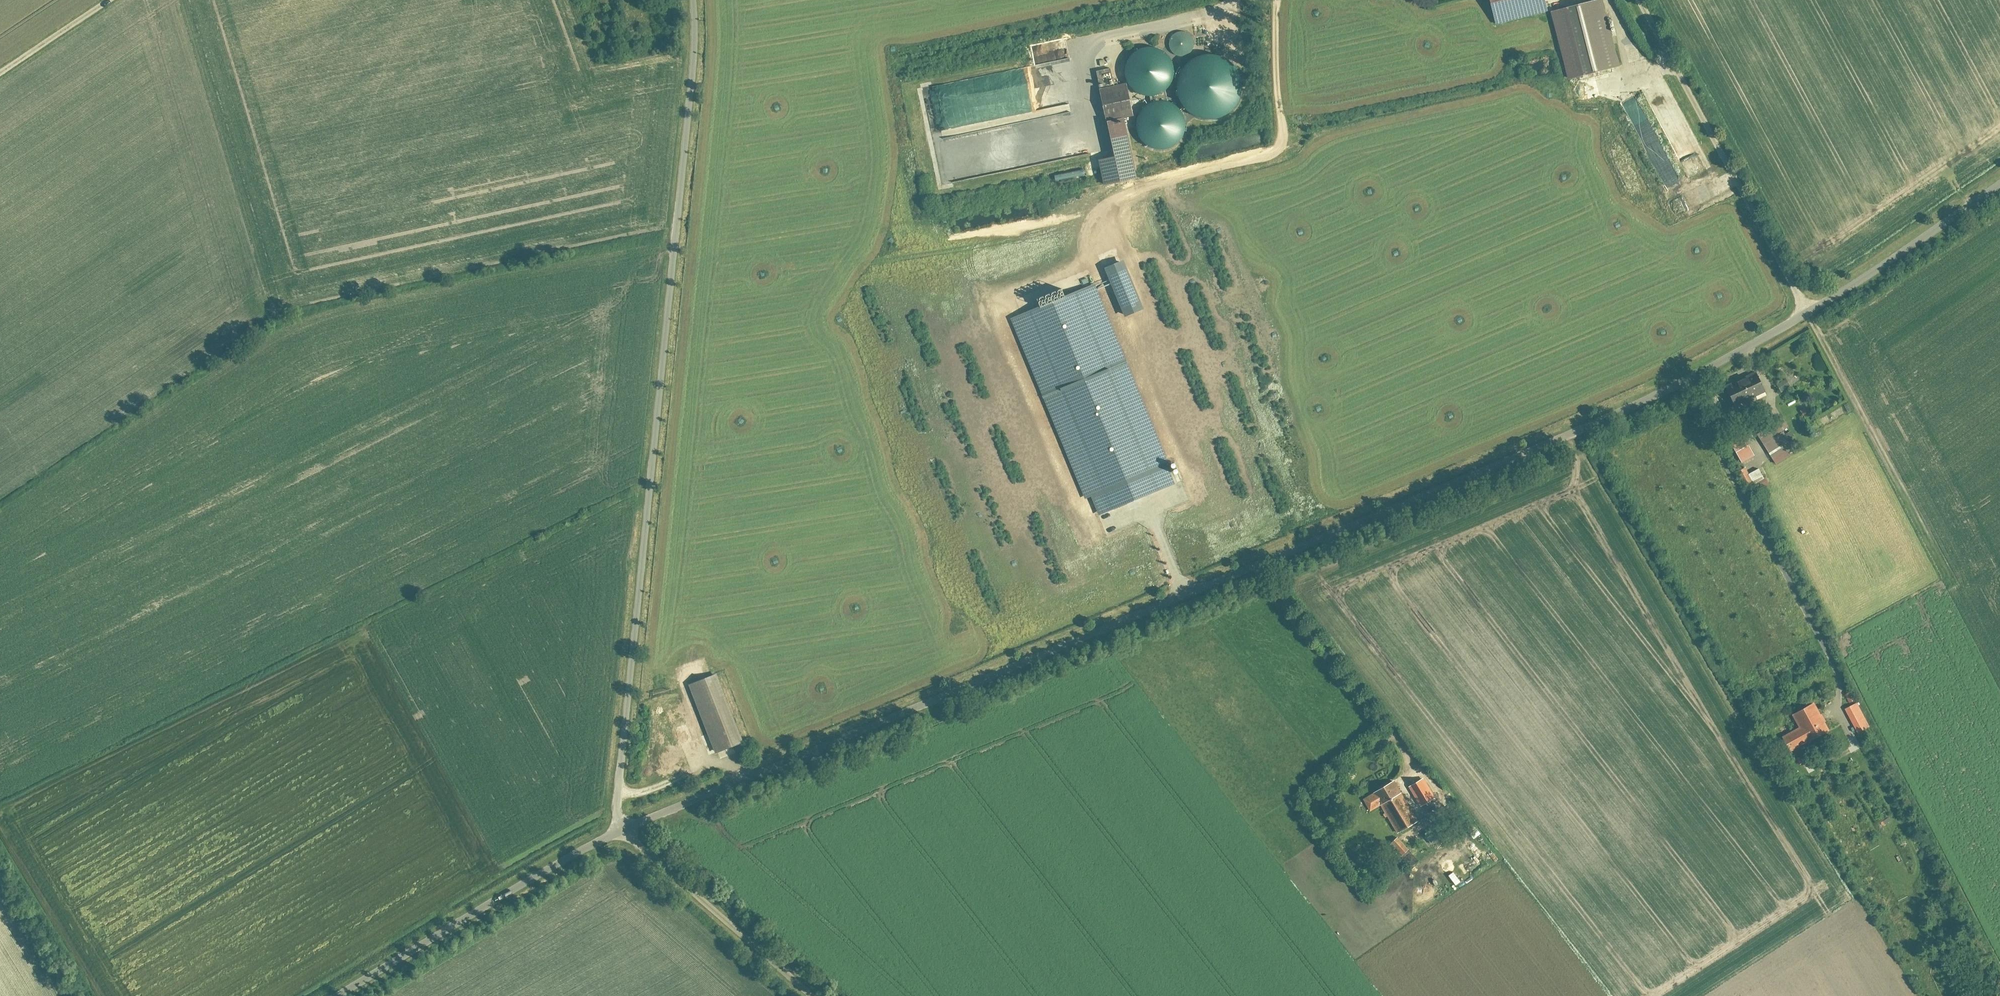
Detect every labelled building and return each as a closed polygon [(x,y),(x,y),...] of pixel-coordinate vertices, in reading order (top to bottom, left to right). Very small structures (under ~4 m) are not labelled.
[(1492,23),(1545,10),(1543,0),(1486,0),(1492,23)] [(1545,18),(1562,78),(1616,63),(1600,3),(1545,18)] [(1099,513),(1176,482),(1096,285),(1067,297),(1063,287),(1037,298),(1041,307),(1011,319),(1085,498),(1092,495),(1099,513)] [(1727,386),(1735,405),(1766,391),(1757,372),(1727,386)] [(1780,418),(1768,425),(1774,435),(1786,427),(1780,418)] [(1770,432),(1759,440),(1772,461),(1784,454),(1770,432)] [(1727,442),(1739,464),(1750,458),(1738,436),(1727,442)] [(1742,469),(1735,472),(1743,486),(1749,483),(1742,469)] [(1746,475),(1751,485),(1763,479),(1758,469),(1746,475)] [(715,673),(686,685),(712,749),(741,738),(715,673)] [(1777,736),(1786,753),(1826,732),(1810,702),(1789,714),(1795,726),(1777,736)] [(1855,703),(1843,710),(1856,732),(1868,725),(1855,703)] [(1421,778),(1406,788),(1419,808),(1434,798),(1421,778)] [(1392,782),(1369,795),(1392,833),(1415,820),(1392,782)] [(1397,835),(1387,843),(1398,857),(1408,849),(1397,835)]
